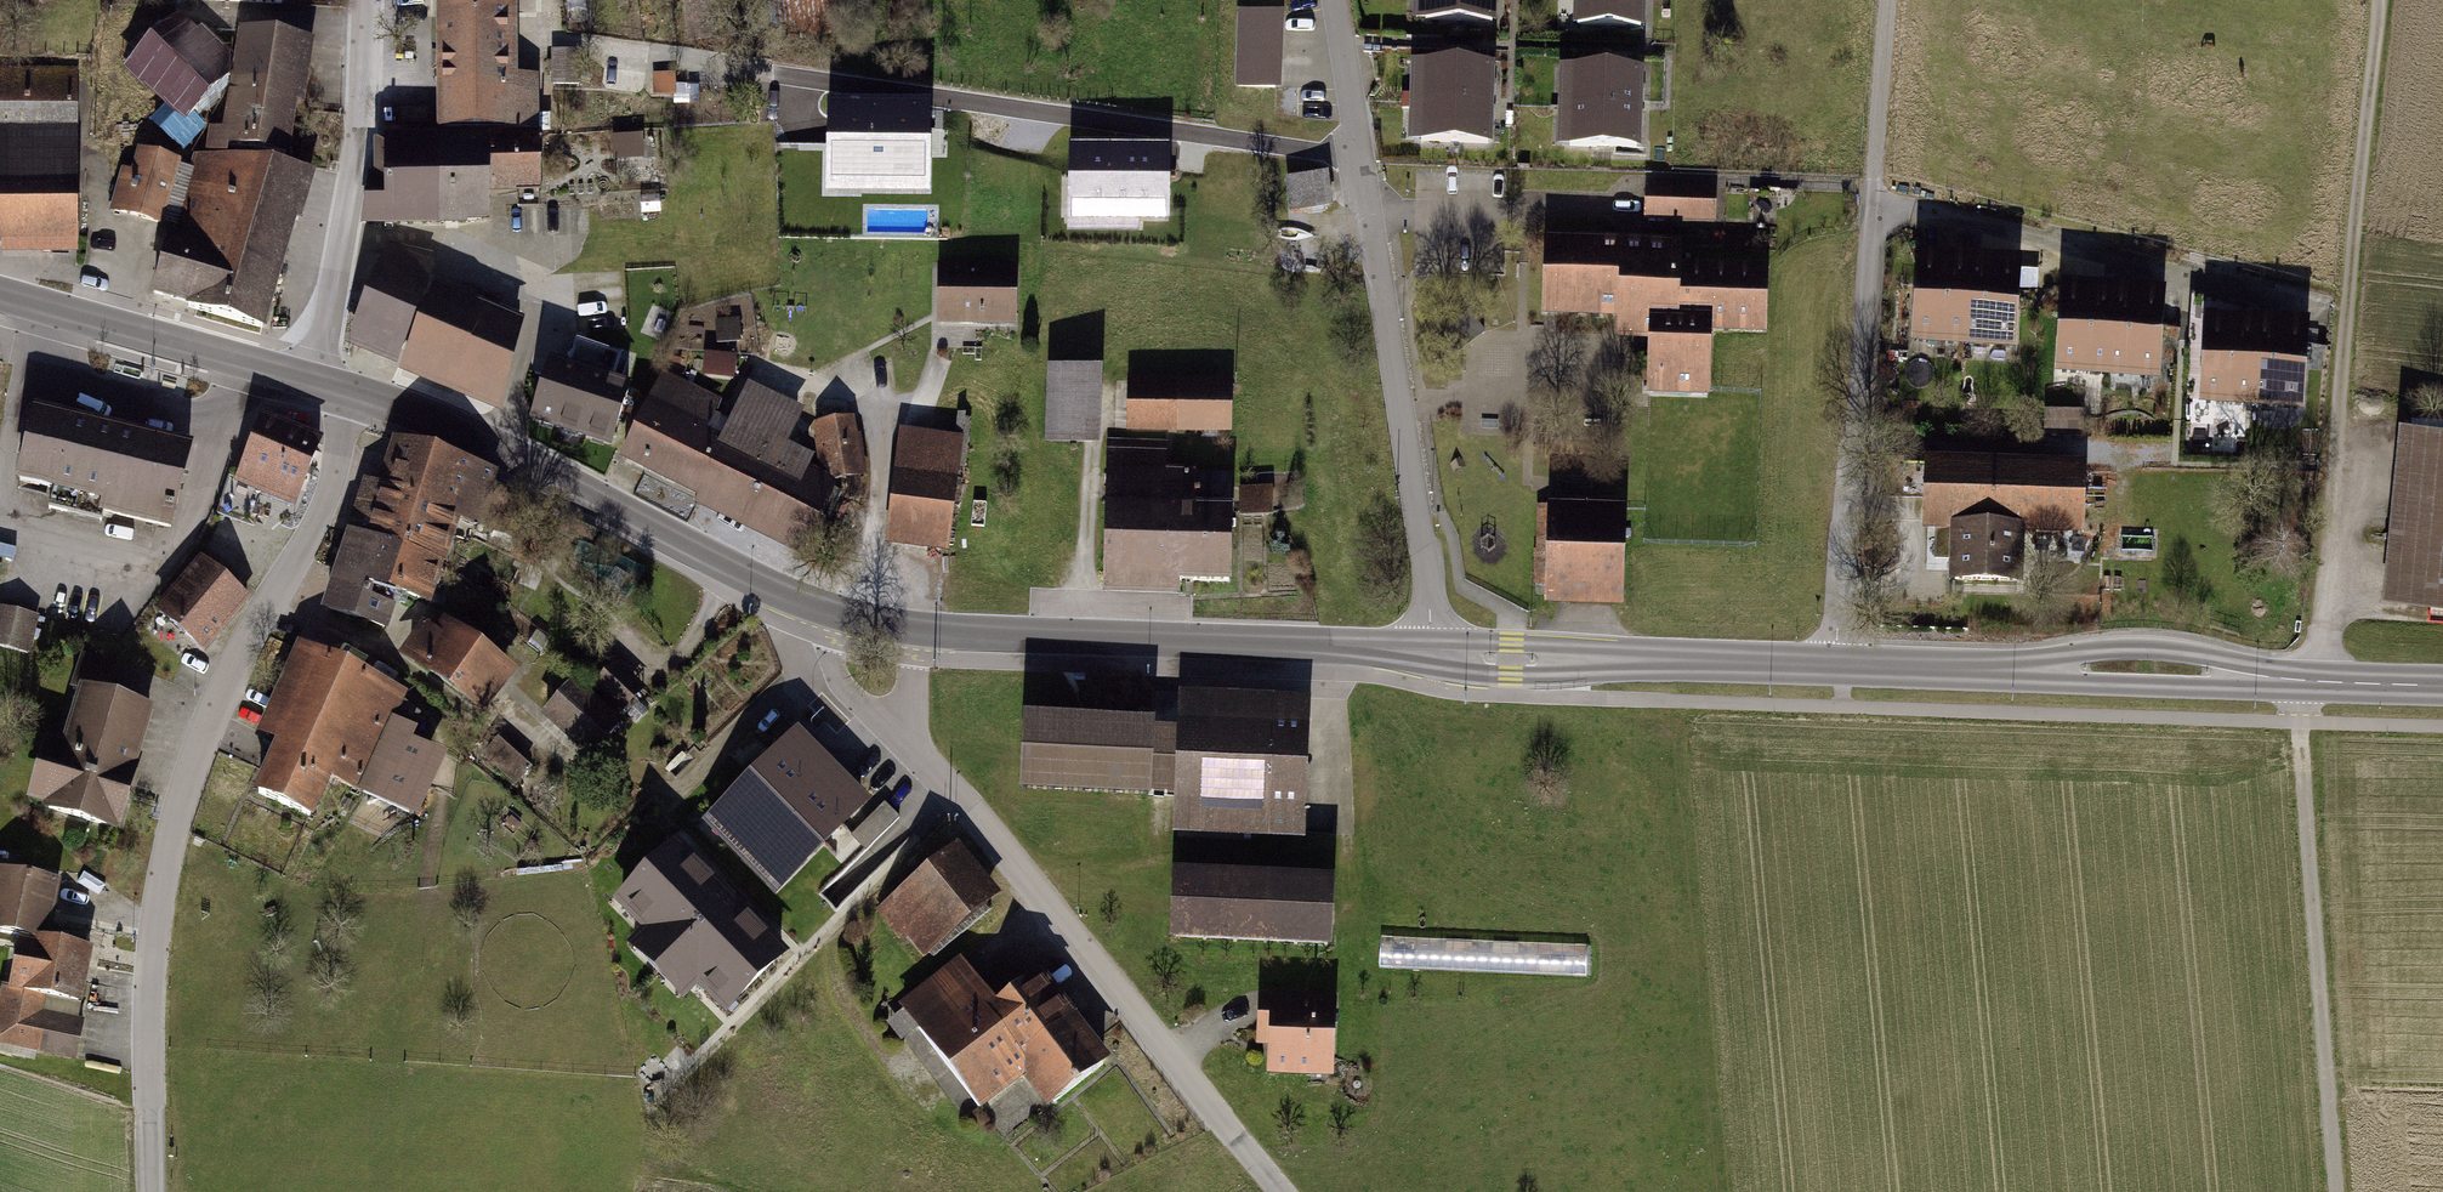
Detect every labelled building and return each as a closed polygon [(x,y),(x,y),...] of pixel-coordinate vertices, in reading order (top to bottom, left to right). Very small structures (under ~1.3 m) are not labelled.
[(441,128),(537,127),(536,77),(514,77),(513,0),(439,0),(441,128)] [(1494,0),(1417,0),(1416,20),(1493,22),(1494,0)] [(1641,0),(1581,0),(1580,29),(1640,31),(1641,0)] [(164,105),(185,123),(193,114),(229,78),(232,55),(202,25),(196,30),(178,13),(122,68),(164,105)] [(1280,14),(1239,13),(1236,86),(1277,87),(1280,14)] [(209,126),(205,152),(226,155),(228,146),(289,156),(297,104),(304,105),(313,42),(241,31),(224,130),(209,126)] [(579,51),(552,52),(553,84),(579,83),(579,51)] [(1491,106),(1492,69),(1415,66),(1415,104),(1491,106)] [(1640,111),(1641,74),(1564,71),(1563,109),(1640,111)] [(0,73),(0,238),(75,238),(75,73),(0,73)] [(931,96),(827,96),(827,189),(931,189),(931,96)] [(1491,144),(1491,106),(1415,104),(1414,142),(1491,144)] [(205,125),(193,114),(185,123),(164,105),(148,121),(183,150),(205,125)] [(1639,148),(1640,111),(1563,109),(1562,147),(1639,148)] [(372,180),(366,223),(487,218),(487,191),(539,190),(538,135),(388,139),(389,179),(372,180)] [(1167,215),(1167,143),(1072,142),(1072,215),(1167,215)] [(123,171),(111,212),(161,225),(178,161),(138,150),(132,174),(123,171)] [(263,325),(310,173),(202,158),(176,240),(171,238),(154,295),(263,325)] [(1327,179),(1283,185),(1288,221),(1332,215),(1327,179)] [(1713,192),(1654,191),(1654,224),(1713,225),(1713,192)] [(1542,247),(1541,319),(1617,321),(1617,338),(1642,338),(1641,395),(1711,397),(1712,342),(1762,344),(1764,278),(1669,276),(1670,250),(1542,247)] [(351,340),(397,359),(425,288),(428,257),(388,248),(351,340)] [(2017,266),(1919,259),(1912,348),(2010,355),(2017,266)] [(942,268),(940,322),(1014,324),(1016,269),(942,268)] [(435,293),(406,363),(500,401),(518,327),(435,293)] [(2160,303),(2062,296),(2056,386),(2154,393),(2160,303)] [(2302,332),(2204,325),(2198,415),(2296,421),(2302,332)] [(551,363),(533,420),(610,445),(629,388),(611,383),(621,354),(576,340),(567,368),(551,363)] [(738,379),(738,355),(707,357),(708,380),(738,379)] [(1051,370),(1049,442),(1099,444),(1101,371),(1051,370)] [(663,375),(623,459),(805,547),(835,485),(804,470),(809,460),(783,448),(801,411),(749,386),(723,440),(706,432),(720,402),(663,375)] [(1139,380),(1138,430),(1227,432),(1229,383),(1139,380)] [(30,408),(10,483),(163,523),(183,448),(30,408)] [(2045,436),(2086,436),(2086,412),(2045,411),(2045,436)] [(254,413),(234,483),(295,501),(316,431),(254,413)] [(854,419),(818,426),(828,479),(863,473),(854,419)] [(904,431),(899,470),(957,477),(962,438),(904,431)] [(1109,441),(1109,473),(1167,474),(1167,443),(1109,441)] [(2395,443),(2381,616),(2442,621),(2442,447),(2395,443)] [(377,501),(342,605),(403,626),(413,598),(459,614),(505,477),(423,449),(403,510),(377,501)] [(2080,471),(1931,468),(1930,530),(1956,530),(1955,583),(2015,584),(2016,530),(2079,532),(2080,471)] [(899,470),(890,542),(949,550),(957,477),(899,470)] [(1109,473),(1107,578),(1229,580),(1231,475),(1167,474),(1109,473)] [(1271,487),(1249,488),(1250,516),(1272,515),(1271,487)] [(1620,523),(1545,522),(1544,608),(1619,609),(1620,523)] [(201,552),(152,607),(201,652),(250,596),(201,552)] [(0,608),(0,647),(28,654),(37,616),(0,608)] [(451,623),(423,663),(493,712),(521,671),(451,623)] [(298,740),(275,790),(329,815),(344,782),(434,824),(459,769),(395,740),(415,695),(313,649),(276,730),(298,740)] [(605,660),(552,717),(605,767),(659,709),(605,660)] [(37,731),(23,798),(119,818),(144,700),(70,684),(59,735),(37,731)] [(1308,706),(1183,702),(1182,729),(1180,797),(1178,829),(1304,833),(1308,706)] [(1157,728),(1027,724),(1025,791),(1154,796),(1157,728)] [(1182,729),(1157,728),(1154,796),(1180,797),(1182,729)] [(801,738),(719,818),(783,885),(866,804),(801,738)] [(787,956),(678,847),(621,905),(649,933),(635,947),(684,996),(700,980),(731,1011),(787,956)] [(960,850),(890,908),(925,951),(995,893),(960,850)] [(1334,879),(1179,874),(1177,943),(1332,948),(1334,879)] [(26,938),(12,1030),(56,1037),(61,1003),(93,1008),(102,954),(61,948),(70,889),(14,881),(6,935),(26,938)] [(1389,965),(1478,964),(1478,939),(1388,941),(1389,965)] [(961,966),(908,1009),(987,1106),(1022,1078),(1044,1106),(1102,1059),(1040,983),(1000,1015),(961,966)] [(1336,1005),(1263,1001),(1261,1036),(1273,1037),(1271,1070),(1332,1073),(1336,1005)]
